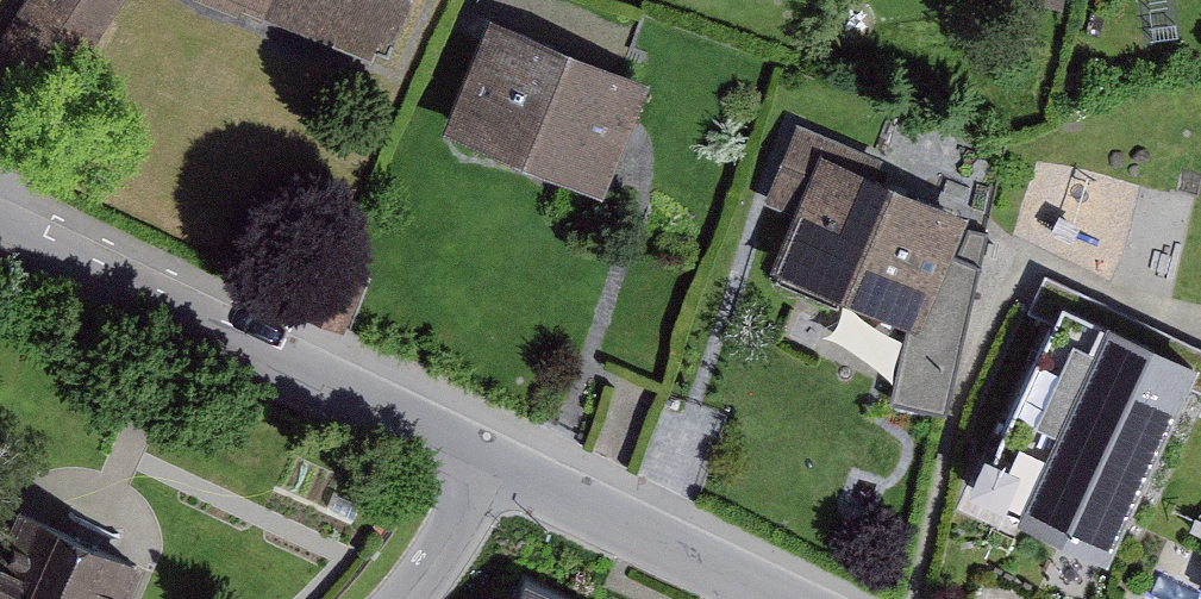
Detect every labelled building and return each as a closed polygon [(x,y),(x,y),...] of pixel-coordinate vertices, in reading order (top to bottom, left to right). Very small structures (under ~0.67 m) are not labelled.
[(385,64),(411,0),(211,0),(238,11),(240,4),(385,64)] [(490,13),(442,128),(602,194),(650,79),(490,13)] [(946,412),(988,231),(969,226),(958,253),(953,250),(967,210),(877,172),(883,157),(798,120),(765,201),(793,214),(773,265),(779,268),(773,281),(837,307),(843,295),(907,322),(891,400),(946,412)] [(1056,321),(1067,299),(1197,359),(1186,383),(1200,390),(1200,343),(1045,270),(1029,307),(1056,321)] [(1056,321),(976,493),(1107,553),(1186,383),(1197,359),(1067,299),(1056,321)] [(0,544),(0,598),(128,598),(145,562),(19,504),(0,544)] [(511,598),(572,598),(522,576),(511,598)]
